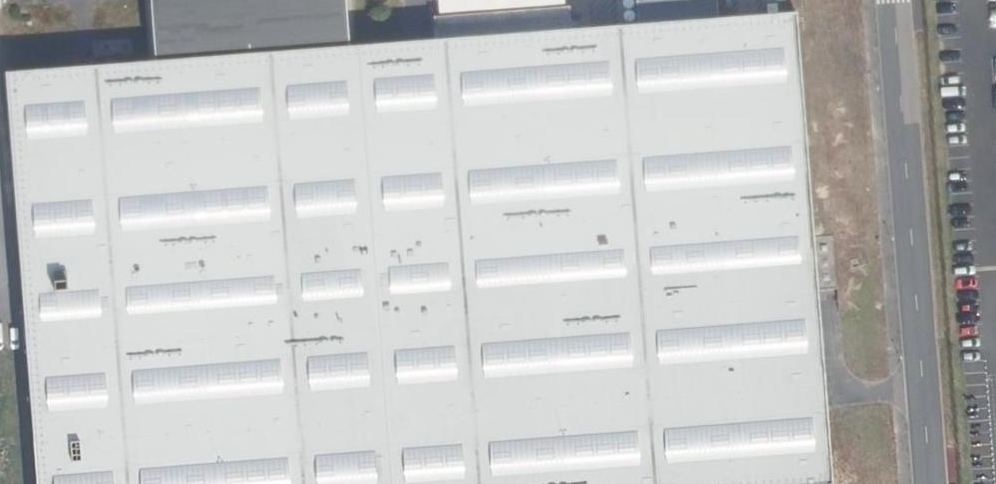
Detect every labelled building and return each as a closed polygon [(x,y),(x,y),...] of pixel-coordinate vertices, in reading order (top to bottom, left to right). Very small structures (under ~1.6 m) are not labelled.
[(156,58),(349,43),(346,0),(152,0),(156,58)] [(440,15),(565,6),(565,0),(439,0),(440,15)] [(619,0),(620,11),(635,10),(634,0),(620,0),(619,0)] [(639,28),(720,21),(718,0),(674,0),(637,3),(639,28)] [(436,43),(493,39),(572,33),(570,8),(434,18),(436,43)] [(636,12),(623,13),(624,25),(638,24),(636,12)] [(7,81),(36,483),(831,483),(789,21),(7,81)]
